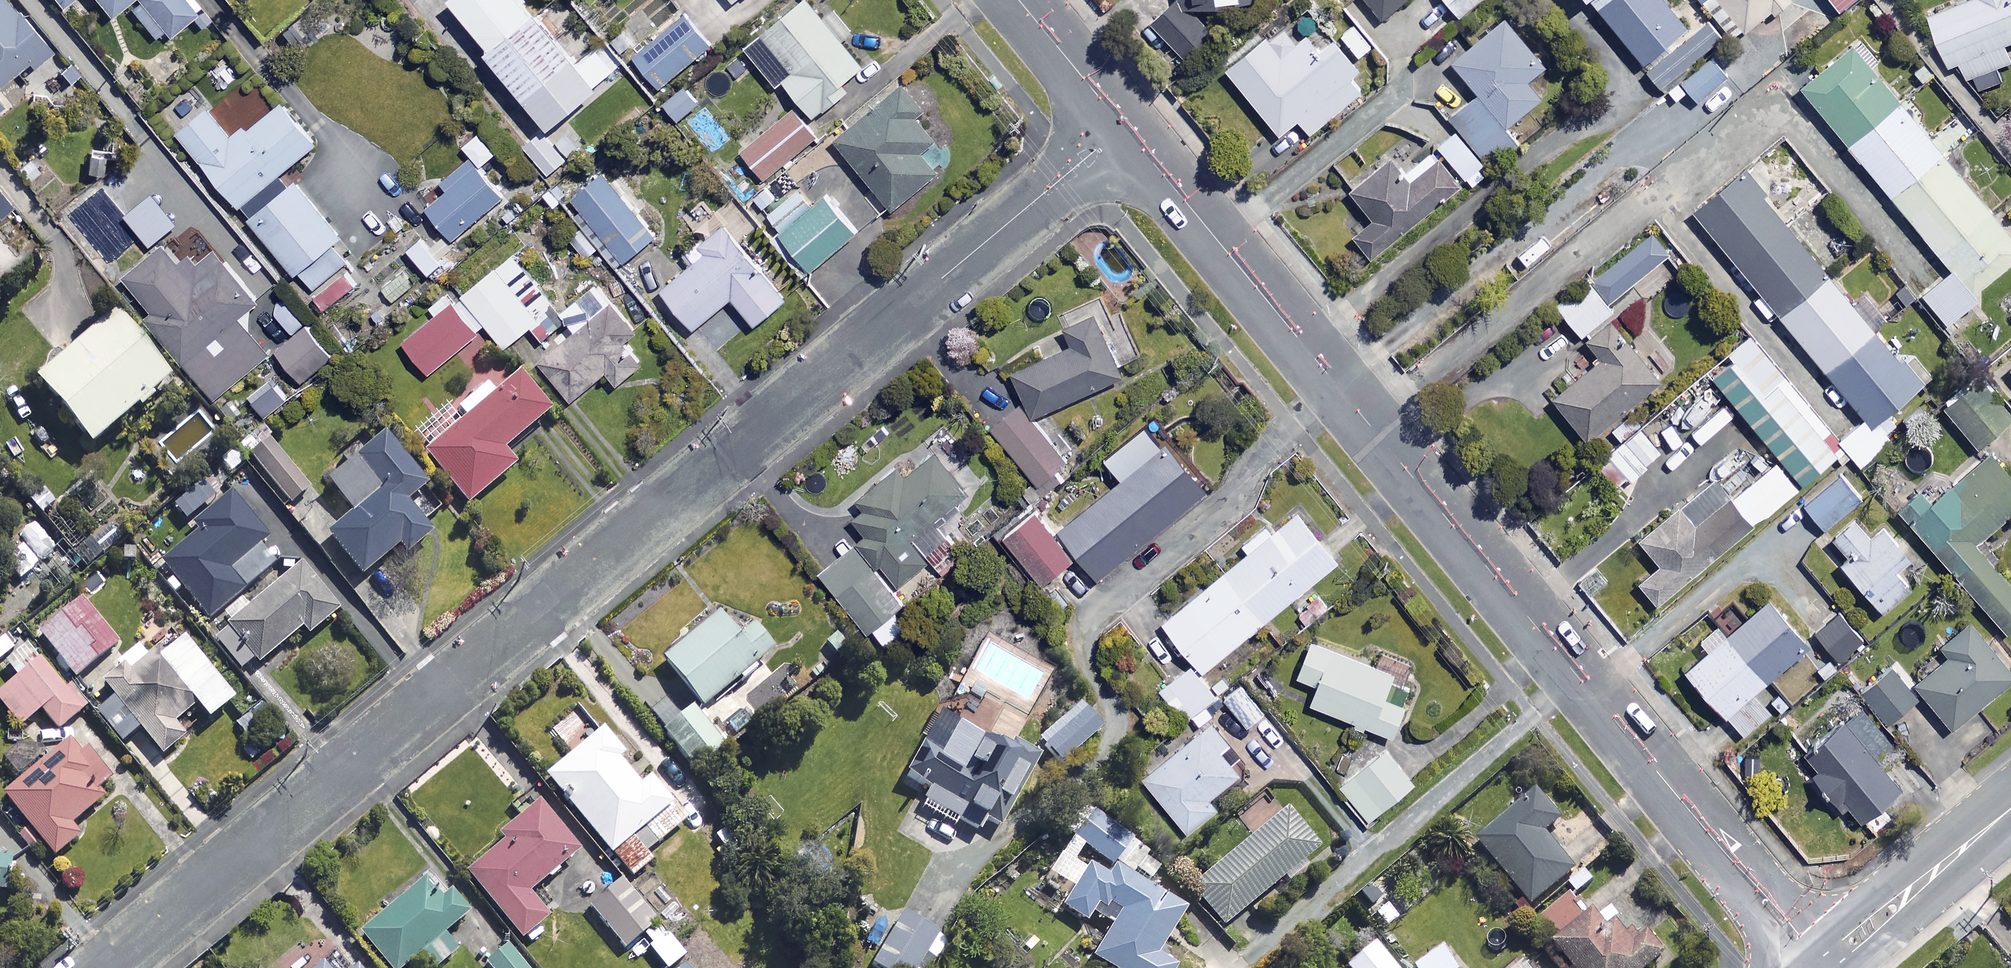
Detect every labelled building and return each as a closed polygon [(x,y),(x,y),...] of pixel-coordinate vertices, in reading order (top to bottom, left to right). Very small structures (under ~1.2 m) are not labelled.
[(27,58),(34,65),(50,53),(8,0),(0,0),(0,79),(27,58)] [(105,16),(124,2),(157,43),(203,6),(198,0),(92,0),(105,16)] [(486,46),(481,50),(544,125),(593,85),(523,0),(447,0),(486,46)] [(803,0),(801,0),(742,49),(767,79),(773,74),(810,119),(865,74),(803,0)] [(1149,25),(1181,60),(1209,33),(1185,6),(1242,0),(1174,0),(1149,25)] [(1379,18),(1401,0),(1365,0),(1379,18)] [(1457,15),(1475,0),(1445,0),(1457,15)] [(1608,0),(1587,0),(1595,10),(1608,0)] [(1595,10),(1638,63),(1682,28),(1659,0),(1608,0),(1595,10)] [(1731,40),(1780,0),(1699,0),(1731,40)] [(1930,14),(1954,65),(1964,61),(1979,92),(2010,76),(2010,52),(2007,44),(2010,43),(2010,0),(1959,0),(1930,14)] [(707,49),(682,18),(631,59),(656,90),(707,49)] [(1541,66),(1501,19),(1449,64),(1474,93),(1445,117),(1488,168),(1515,145),(1502,130),(1538,98),(1524,82),(1541,66)] [(1294,119),(1306,133),(1359,90),(1365,97),(1380,86),(1369,72),(1357,81),(1350,72),(1354,68),(1319,23),(1278,55),(1262,35),(1222,67),(1275,134),(1294,119)] [(1717,40),(1704,23),(1644,71),(1657,87),(1717,40)] [(1869,67),(1876,61),(1858,39),(1799,88),(1948,269),(1919,293),(1944,323),(1975,297),(1970,292),(2010,258),(2010,240),(1869,67)] [(1725,77),(1708,55),(1664,90),(1673,101),(1685,91),(1694,102),(1725,77)] [(693,102),(680,85),(661,100),(674,116),(693,102)] [(918,106),(902,86),(833,142),(888,210),(949,161),(910,113),(918,106)] [(314,143),(280,101),(250,126),(246,121),(230,134),(206,106),(175,132),(237,207),(314,143)] [(813,137),(788,109),(738,154),(763,181),(813,137)] [(1471,187),(1484,176),(1476,166),(1481,162),(1451,127),(1432,143),(1471,187)] [(566,159),(544,129),(525,143),(547,173),(566,159)] [(496,151),(480,131),(463,144),(478,164),(496,151)] [(1456,184),(1428,150),(1397,176),(1386,162),(1348,193),(1371,220),(1350,237),(1368,258),(1456,184)] [(27,195),(0,161),(0,216),(27,195)] [(500,199),(472,166),(423,206),(450,239),(500,199)] [(1897,357),(1740,170),(1691,211),(1869,424),(1922,380),(1900,354),(1897,357)] [(600,171),(563,202),(583,227),(573,236),(589,256),(600,247),(616,267),(654,236),(600,171)] [(297,267),(314,287),(349,258),(331,238),(337,233),(292,179),(247,216),(292,271),(297,267)] [(809,201),(798,187),(780,201),(767,184),(751,197),(807,269),(853,233),(821,192),(809,201)] [(179,222),(154,190),(126,213),(151,244),(179,222)] [(781,299),(720,226),(688,252),(695,262),(659,292),(690,329),(728,297),(751,324),(781,299)] [(197,264),(173,233),(126,269),(154,304),(146,310),(212,395),(274,346),(294,371),(324,348),(305,323),(302,326),(272,288),(260,298),(219,246),(197,264)] [(441,258),(421,236),(406,249),(427,272),(441,258)] [(1657,259),(1639,236),(1592,273),(1610,296),(1657,259)] [(510,252),(454,300),(477,327),(483,322),(503,345),(527,324),(539,338),(557,323),(545,309),(553,301),(510,252)] [(394,303),(413,283),(400,270),(381,290),(394,303)] [(354,288),(342,272),(311,296),(323,312),(354,288)] [(1608,310),(1584,279),(1552,304),(1577,334),(1608,310)] [(631,330),(591,280),(558,307),(571,324),(533,354),(568,397),(603,369),(613,382),(638,362),(619,339),(631,330)] [(475,334),(449,302),(401,342),(426,373),(475,334)] [(172,379),(115,312),(36,378),(90,443),(135,406),(137,408),(172,379)] [(1119,375),(1091,313),(1061,327),(1069,345),(1008,372),(1028,417),(1119,375)] [(1587,341),(1600,356),(1550,397),(1584,439),(1656,379),(1609,322),(1587,341)] [(1800,482),(1834,453),(1823,439),(1831,432),(1747,334),(1704,371),(1800,482)] [(544,413),(514,378),(498,392),(489,381),(455,410),(463,420),(421,456),(464,506),(511,467),(498,452),(544,413)] [(2009,419),(1975,378),(1940,407),(1974,448),(2009,419)] [(1061,461),(1016,403),(988,425),(1033,483),(1061,461)] [(1833,438),(1852,462),(1878,442),(1859,417),(1833,438)] [(1657,454),(1636,430),(1596,465),(1617,489),(1657,454)] [(338,456),(344,464),(325,479),(352,513),(327,533),(360,575),(405,540),(410,547),(429,531),(405,502),(425,487),(382,434),(363,449),(356,441),(338,456)] [(308,487),(270,442),(251,457),(289,503),(308,487)] [(1203,490),(1164,442),(1055,532),(1095,580),(1203,490)] [(966,491),(933,450),(905,472),(898,464),(837,513),(895,584),(928,557),(939,570),(958,555),(930,520),(966,491)] [(1894,507),(2002,632),(2010,624),(2010,587),(1972,543),(2010,509),(2010,485),(1984,453),(1928,502),(1915,488),(1894,507)] [(1795,491),(1774,465),(1730,501),(1726,496),(1691,525),(1676,506),(1635,539),(1656,565),(1635,582),(1654,606),(1795,491)] [(1858,499),(1837,474),(1802,503),(1822,528),(1858,499)] [(52,482),(28,500),(67,548),(90,530),(52,482)] [(181,590),(207,620),(282,554),(230,494),(192,526),(197,533),(160,565),(169,576),(162,582),(174,596),(181,590)] [(1335,560),(1295,511),(1269,532),(1262,524),(1239,543),(1246,551),(1160,622),(1200,670),(1335,560)] [(1071,558),(1033,513),(1003,538),(1041,583),(1071,558)] [(1868,535),(1851,515),(1828,536),(1844,554),(1835,562),(1877,610),(1905,585),(1889,567),(1904,554),(1879,526),(1868,535)] [(116,517),(87,538),(100,557),(130,536),(116,517)] [(49,578),(22,542),(2,557),(30,593),(49,578)] [(897,601),(849,542),(815,570),(875,644),(900,623),(888,608),(897,601)] [(256,661),(299,626),(307,636),(336,613),(299,567),(227,625),(256,661)] [(116,640),(80,596),(36,631),(72,676),(116,640)] [(1804,645),(1764,599),(1682,672),(1739,736),(1768,711),(1751,692),(1804,645)] [(1859,642),(1837,614),(1813,634),(1835,661),(1859,642)] [(734,679),(740,685),(759,671),(753,664),(768,652),(748,627),(731,640),(714,618),(659,661),(696,709),(734,679)] [(1968,618),(1937,643),(1945,653),(1910,680),(1948,728),(2010,678),(2010,672),(1968,618)] [(138,730),(161,757),(188,733),(177,720),(194,705),(205,718),(233,693),(181,634),(151,661),(136,643),(94,681),(110,699),(92,716),(119,746),(138,730)] [(1391,673),(1309,641),(1295,677),(1315,685),(1308,704),(1389,736),(1401,706),(1381,698),(1391,673)] [(27,643),(6,660),(18,675),(0,690),(0,706),(16,726),(39,707),(56,729),(85,706),(69,686),(65,689),(27,643)] [(1209,710),(1222,700),(1217,693),(1229,684),(1222,675),(1210,684),(1202,674),(1199,676),(1190,664),(1158,688),(1182,720),(1204,703),(1209,710)] [(1913,696),(1888,665),(1857,691),(1882,721),(1913,696)] [(1262,714),(1240,685),(1222,698),(1244,727),(1262,714)] [(756,719),(736,698),(714,720),(734,740),(756,719)] [(1794,733),(1806,748),(1795,756),(1866,840),(1891,819),(1877,803),(1896,787),(1878,765),(1896,749),(1858,704),(1834,724),(1822,710),(1794,733)] [(719,746),(686,708),(658,732),(691,770),(719,746)] [(1092,735),(1072,711),(1035,742),(1056,766),(1092,735)] [(920,791),(913,806),(975,834),(982,820),(997,827),(1030,757),(1007,746),(1002,757),(929,723),(901,783),(920,791)] [(1225,743),(1209,723),(1142,778),(1186,832),(1215,808),(1206,798),(1236,773),(1217,750),(1225,743)] [(616,740),(604,725),(545,773),(630,879),(653,860),(644,849),(682,818),(647,775),(638,783),(608,746),(616,740)] [(3,761),(18,779),(2,792),(53,855),(78,834),(69,823),(101,797),(93,787),(107,776),(73,735),(46,757),(31,739),(3,761)] [(1412,783),(1383,749),(1339,786),(1368,820),(1412,783)] [(1558,823),(1535,794),(1475,843),(1528,909),(1572,874),(1542,837),(1558,823)] [(526,890),(543,876),(548,881),(562,870),(557,864),(577,848),(538,802),(495,837),(500,844),(466,872),(519,936),(546,914),(526,890)] [(1125,844),(1079,807),(1072,815),(1082,823),(1069,839),(1106,868),(1125,844)] [(1312,852),(1281,815),(1190,890),(1221,928),(1312,852)] [(1108,927),(1088,959),(1103,967),(1166,967),(1149,957),(1178,912),(1113,871),(1106,882),(1085,869),(1059,909),(1083,924),(1088,915),(1108,927)] [(423,879),(360,933),(389,967),(400,967),(407,961),(413,967),(432,967),(448,954),(437,942),(468,916),(447,890),(438,897),(423,879)] [(587,904),(621,947),(639,932),(667,966),(681,955),(620,879),(587,904)] [(1660,956),(1619,910),(1603,924),(1565,883),(1529,915),(1554,943),(1540,956),(1550,967),(1647,967),(1660,956)] [(1399,903),(1388,888),(1365,904),(1384,931),(1397,922),(1389,910),(1399,903)] [(898,912),(864,964),(870,967),(930,967),(935,961),(932,959),(944,942),(898,912)] [(488,967),(526,967),(507,945),(484,964),(488,967)] [(1375,946),(1349,967),(1393,967),(1375,946)] [(340,948),(313,967),(356,967),(340,948)] [(1442,950),(1416,967),(1455,967),(1442,950)]
